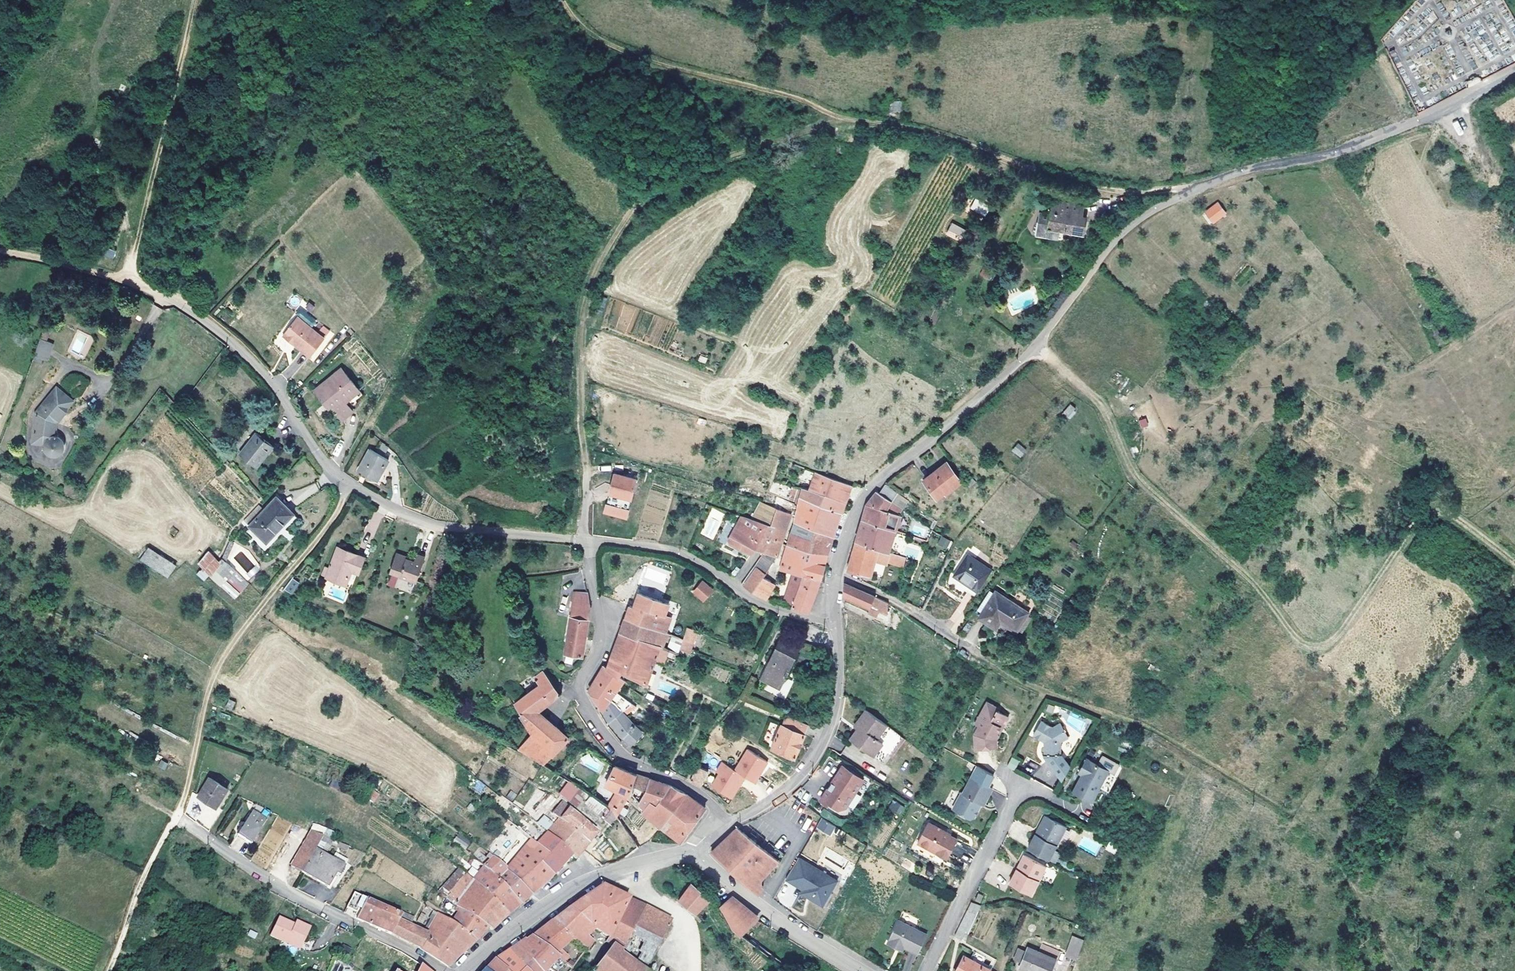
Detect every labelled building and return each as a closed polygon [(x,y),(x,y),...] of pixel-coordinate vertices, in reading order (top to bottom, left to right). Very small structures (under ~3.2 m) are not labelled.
[(892,19),(878,18),(877,28),(891,30),(892,19)] [(902,101),(890,101),(890,109),(901,110),(902,101)] [(976,199),(971,207),(985,215),(990,207),(976,199)] [(1083,206),(1053,201),(1050,215),(1040,214),(1039,222),(1037,221),(1035,234),(1050,237),(1051,228),(1059,229),(1084,233),(1086,218),(1082,217),(1083,206)] [(1212,225),(1227,214),(1218,201),(1203,212),(1212,225)] [(946,234),(960,241),(965,229),(952,223),(946,234)] [(1059,229),(1051,228),(1050,237),(1057,238),(1059,229)] [(114,259),(116,251),(106,248),(104,256),(114,259)] [(991,272),(984,268),(981,272),(989,276),(991,272)] [(147,309),(141,305),(136,314),(142,318),(147,309)] [(324,336),(297,316),(283,335),(310,356),(324,336)] [(1438,331),(1433,324),(1426,329),(1430,336),(1438,331)] [(49,331),(44,329),(41,338),(45,340),(49,331)] [(1438,331),(1430,336),(1437,346),(1444,341),(1438,331)] [(45,340),(41,338),(34,355),(43,358),(45,359),(52,342),(45,340)] [(274,356),(272,353),(262,362),(265,365),(274,356)] [(364,395),(342,368),(314,390),(325,404),(332,403),(339,411),(337,413),(342,420),(353,410),(350,406),(364,395)] [(88,386),(76,379),(70,390),(81,397),(88,386)] [(73,401),(57,388),(46,401),(66,410),(73,401)] [(46,401),(36,413),(33,443),(44,444),(44,447),(46,450),(48,453),(51,454),(54,455),(57,455),(60,453),(63,451),(64,448),(65,444),(62,439),(58,436),(58,433),(56,432),(57,422),(66,410),(46,401)] [(1075,408),(1070,404),(1061,414),(1066,419),(1075,408)] [(1138,420),(1141,428),(1148,426),(1146,418),(1138,420)] [(274,444),(257,431),(240,453),(257,466),(274,444)] [(376,452),(371,449),(358,470),(377,481),(389,460),(383,456),(388,448),(382,442),(376,452)] [(1026,450),(1018,443),(1013,449),(1021,456),(1026,450)] [(946,463),(924,480),(937,498),(945,492),(946,493),(961,482),(946,463)] [(807,477),(813,480),(809,490),(845,503),(848,496),(851,485),(805,469),(801,479),(806,480),(807,477)] [(636,478),(614,473),(609,493),(614,494),(612,505),(607,503),(605,512),(627,517),(636,478)] [(969,475),(964,480),(970,487),(975,482),(969,475)] [(310,495),(319,490),(315,484),(306,489),(310,495)] [(800,487),(791,485),(789,500),(796,502),(800,487)] [(883,488),(879,493),(891,501),(898,493),(885,485),(883,488)] [(809,490),(804,489),(797,515),(794,523),(833,536),(837,522),(840,513),(842,513),(845,503),(809,490)] [(876,492),(866,503),(865,508),(862,519),(895,531),(903,510),(891,501),(879,493),(876,492)] [(277,496),(265,510),(250,525),(267,541),(294,513),(277,496)] [(750,498),(741,516),(772,531),(784,536),(792,513),(780,509),(750,498)] [(794,504),(785,500),(780,509),(792,513),(794,504)] [(265,510),(259,504),(244,520),(250,525),(265,510)] [(741,516),(726,545),(749,557),(753,549),(755,547),(764,551),(772,531),(741,516)] [(895,531),(862,519),(858,530),(855,541),(889,552),(895,531)] [(833,536),(794,523),(789,538),(830,544),(832,540),(833,536)] [(784,536),(772,531),(764,551),(754,565),(757,567),(744,585),(752,592),(762,578),(775,557),(784,536)] [(950,540),(942,535),(938,542),(946,547),(950,540)] [(830,544),(789,538),(786,547),(828,554),(829,549),(830,544)] [(198,539),(186,551),(198,563),(210,550),(198,539)] [(889,552),(855,541),(851,555),(848,569),(871,576),(875,561),(876,558),(887,560),(889,552)] [(147,547),(140,558),(168,576),(176,566),(147,547)] [(365,557),(338,547),(326,577),(346,584),(351,571),(354,565),(356,566),(361,567),(365,557)] [(828,554),(786,547),(779,568),(793,572),(802,574),(820,578),(825,561),(828,554)] [(757,551),(753,549),(749,557),(753,559),(757,551)] [(210,550),(198,563),(213,578),(235,598),(248,582),(222,558),(220,561),(210,550)] [(905,557),(889,552),(887,560),(876,558),(875,561),(885,565),(886,562),(903,566),(905,557)] [(416,583),(426,559),(418,556),(415,563),(407,560),(408,558),(397,554),(390,572),(401,576),(400,577),(416,583)] [(991,570),(967,554),(953,575),(977,591),(991,570)] [(802,574),(793,572),(783,599),(793,602),(802,574)] [(820,578),(802,574),(793,602),(791,607),(808,611),(815,595),(818,587),(820,578)] [(292,578),(284,590),(292,595),(300,583),(292,578)] [(775,583),(762,578),(752,592),(766,599),(775,583)] [(691,592),(703,603),(714,591),(702,580),(691,592)] [(639,595),(635,593),(630,606),(669,619),(675,606),(668,604),(672,592),(644,582),(639,595)] [(846,583),(845,596),(871,607),(872,603),(876,595),(846,583)] [(574,591),(571,619),(568,640),(566,652),(583,655),(589,617),(591,605),(589,592),(574,591)] [(1027,613),(995,592),(979,617),(996,627),(1000,621),(1016,631),(1017,629),(1027,613)] [(889,602),(876,595),(872,603),(889,610),(889,602)] [(872,603),(871,607),(888,614),(889,610),(872,603)] [(628,610),(626,617),(663,633),(670,619),(669,619),(630,606),(628,610)] [(1034,616),(1027,613),(1017,629),(1023,633),(1034,616)] [(623,625),(620,632),(661,645),(670,649),(679,652),(680,648),(690,652),(694,642),(684,638),(683,641),(663,633),(626,617),(623,625)] [(620,632),(614,652),(607,667),(624,681),(628,682),(631,676),(647,684),(660,662),(664,652),(659,650),(661,645),(620,632)] [(803,643),(783,634),(763,675),(782,684),(803,643)] [(670,649),(661,645),(659,650),(664,652),(660,662),(664,665),(670,649)] [(607,667),(604,665),(597,678),(590,690),(603,710),(616,703),(627,714),(629,712),(637,706),(617,692),(624,681),(607,667)] [(515,703),(533,732),(518,748),(544,763),(569,737),(537,711),(561,693),(545,671),(535,678),(540,685),(515,703)] [(763,675),(761,679),(780,688),(782,684),(763,675)] [(228,699),(225,708),(232,711),(235,702),(228,699)] [(616,703),(603,710),(610,721),(622,737),(633,744),(645,733),(637,723),(636,724),(629,715),(627,714),(616,703)] [(858,728),(851,738),(882,761),(902,735),(880,718),(866,709),(855,725),(858,728)] [(979,725),(981,726),(977,730),(977,747),(989,747),(990,749),(999,749),(999,742),(1001,739),(1001,736),(1004,731),(1007,731),(1013,723),(1002,715),(999,718),(989,711),(979,725)] [(810,723),(786,714),(772,747),(796,757),(810,723)] [(1048,724),(1040,737),(1052,744),(1052,757),(1065,776),(1072,762),(1068,755),(1067,744),(1074,740),(1067,726),(1060,731),(1048,724)] [(904,737),(902,735),(882,761),(885,763),(904,737)] [(744,745),(731,766),(742,773),(751,779),(764,758),(744,745)] [(1097,764),(1108,770),(1113,761),(1103,755),(1097,764)] [(1012,756),(1011,758),(1007,764),(1014,768),(1018,761),(1012,756)] [(1084,769),(1082,774),(1073,788),(1091,798),(1108,770),(1097,764),(1086,757),(1081,767),(1084,769)] [(731,766),(719,759),(713,769),(715,770),(708,782),(728,795),(742,773),(731,766)] [(709,770),(697,764),(691,779),(703,784),(709,770)] [(608,784),(618,792),(608,806),(612,810),(617,816),(618,812),(625,802),(630,795),(633,786),(637,774),(623,768),(616,765),(608,784)] [(832,781),(835,783),(831,789),(828,786),(821,798),(828,803),(829,800),(839,807),(845,805),(864,779),(843,765),(832,781)] [(964,793),(962,792),(953,808),(970,818),(973,818),(975,817),(982,804),(984,805),(993,789),(989,786),(995,775),(979,766),(964,793)] [(469,771),(464,778),(507,810),(512,803),(469,771)] [(568,781),(556,773),(551,781),(562,789),(568,781)] [(633,786),(636,787),(647,790),(651,779),(642,776),(637,774),(633,786)] [(228,789),(210,778),(198,795),(207,801),(214,805),(221,794),(223,796),(228,789)] [(636,787),(632,795),(644,809),(648,804),(654,795),(660,798),(676,805),(686,792),(670,784),(651,779),(647,790),(636,787)] [(587,792),(570,781),(560,793),(576,806),(587,792)] [(802,785),(793,794),(806,804),(813,794),(802,785)] [(545,792),(537,788),(522,810),(528,814),(533,807),(545,792)] [(686,792),(676,805),(661,826),(681,841),(687,833),(705,807),(686,792)] [(204,806),(207,801),(198,795),(198,797),(192,793),(184,815),(194,822),(204,806)] [(223,796),(221,794),(214,805),(217,807),(223,796)] [(540,806),(537,810),(532,817),(538,821),(557,798),(551,794),(540,806)] [(591,795),(586,801),(611,821),(617,816),(612,810),(608,806),(591,795)] [(644,809),(642,811),(661,826),(676,805),(660,798),(654,808),(648,804),(644,809)] [(515,799),(512,803),(521,810),(524,806),(515,799)] [(900,815),(904,806),(892,800),(887,810),(900,815)] [(207,801),(204,806),(211,810),(214,805),(207,801)] [(553,812),(560,819),(547,831),(572,854),(574,857),(576,858),(581,853),(597,834),(562,802),(553,812)] [(269,816),(255,807),(238,834),(252,843),(269,816)] [(537,810),(533,807),(528,814),(530,815),(532,817),(537,810)] [(267,870),(291,823),(276,815),(252,862),(267,870)] [(519,827),(531,839),(513,860),(507,867),(532,894),(541,887),(544,884),(554,874),(566,861),(568,863),(574,857),(572,854),(547,831),(538,821),(532,817),(530,815),(519,827)] [(828,818),(823,815),(822,816),(818,824),(823,827),(828,818)] [(1038,833),(1036,832),(1028,846),(1056,861),(1061,851),(1054,848),(1066,825),(1047,815),(1044,815),(1039,825),(1041,829),(1038,833)] [(836,823),(828,818),(823,827),(831,832),(836,823)] [(931,822),(923,836),(932,838),(930,847),(948,857),(958,838),(944,830),(944,829),(931,822)] [(326,830),(314,825),(311,831),(320,835),(321,835),(323,836),(326,830)] [(738,828),(711,852),(733,872),(758,893),(763,887),(761,884),(762,878),(779,859),(738,828)] [(320,835),(311,831),(291,866),(301,872),(315,849),(316,846),(323,836),(321,835),(320,835)] [(458,834),(456,837),(468,846),(471,842),(458,834)] [(326,837),(323,836),(316,846),(321,849),(330,854),(337,841),(326,837)] [(932,838),(923,836),(920,842),(930,847),(932,838)] [(349,845),(337,841),(330,854),(331,855),(334,851),(336,847),(345,852),(349,845)] [(320,851),(315,849),(301,872),(315,880),(328,856),(320,851)] [(331,855),(330,857),(344,866),(348,860),(334,851),(331,855)] [(1019,868),(1017,867),(1009,881),(1031,892),(1046,864),(1025,853),(1020,861),(1022,864),(1019,868)] [(513,860),(505,854),(500,861),(507,867),(513,860)] [(330,857),(328,856),(315,880),(328,887),(336,873),(339,875),(344,866),(330,857)] [(494,856),(486,865),(522,903),(527,898),(532,894),(507,867),(500,861),(494,856)] [(799,856),(786,878),(803,888),(802,891),(823,904),(837,879),(799,856)] [(486,865),(475,877),(509,913),(517,907),(522,903),(486,865)] [(339,875),(336,873),(328,887),(331,889),(339,875)] [(703,878),(696,875),(679,900),(696,913),(712,897),(704,891),(707,886),(703,878)] [(509,913),(475,877),(451,899),(458,904),(463,908),(489,927),(492,929),(500,922),(509,913)] [(552,920),(572,938),(582,946),(587,950),(593,941),(585,935),(593,925),(608,936),(605,941),(611,945),(592,970),(593,970),(647,970),(645,970),(650,961),(670,923),(671,920),(645,905),(602,884),(577,903),(552,920)] [(432,897),(435,899),(452,912),(454,908),(458,904),(451,899),(442,892),(437,890),(432,897)] [(359,913),(356,918),(368,923),(392,933),(399,920),(402,914),(354,892),(346,907),(359,913)] [(735,894),(729,899),(757,920),(762,915),(735,894)] [(729,899),(719,907),(732,927),(741,937),(757,920),(729,899)] [(983,905),(972,901),(969,905),(980,910),(983,905)] [(463,908),(458,904),(454,908),(459,912),(463,908)] [(980,910),(969,905),(958,929),(966,931),(969,932),(980,910)] [(463,908),(459,912),(454,918),(451,922),(476,940),(481,935),(489,927),(463,908)] [(399,920),(392,933),(423,950),(448,966),(463,952),(476,940),(451,922),(446,918),(438,912),(432,909),(428,917),(434,919),(427,933),(410,925),(399,920)] [(403,911),(402,914),(399,920),(410,925),(413,917),(403,911)] [(294,924),(279,917),(270,934),(300,948),(310,928),(299,922),(298,926),(294,924)] [(543,927),(532,935),(553,954),(560,948),(572,938),(552,920),(543,927)] [(910,928),(897,922),(887,945),(896,949),(898,946),(901,947),(910,928)] [(926,936),(910,928),(901,947),(903,948),(917,955),(926,936)] [(966,931),(958,929),(955,935),(963,939),(966,931)] [(530,937),(527,939),(549,969),(558,958),(553,954),(532,935),(530,937)] [(1084,940),(1072,935),(1065,954),(1075,958),(1077,959),(1084,940)] [(508,950),(528,970),(547,970),(549,969),(527,939),(526,938),(513,947),(508,950)] [(1059,952),(1042,944),(1039,952),(1056,960),(1059,952)] [(587,950),(582,946),(571,959),(576,963),(587,950)] [(553,954),(558,958),(567,966),(571,970),(576,963),(571,959),(560,948),(553,954)] [(1027,951),(1020,948),(1015,959),(1022,962),(1027,951)] [(1027,951),(1022,962),(1020,967),(1029,970),(1051,970),(1056,960),(1039,952),(1028,948),(1027,951)] [(499,962),(510,970),(528,970),(508,950),(496,958),(499,962)] [(970,958),(982,964),(986,956),(975,950),(970,958)] [(956,970),(990,970),(991,970),(982,964),(970,958),(964,955),(956,970)] [(496,958),(491,963),(487,967),(491,970),(499,962),(496,958)] [(558,958),(549,969),(551,970),(563,970),(567,966),(558,958)] [(491,970),(510,970),(499,962),(491,970)]
